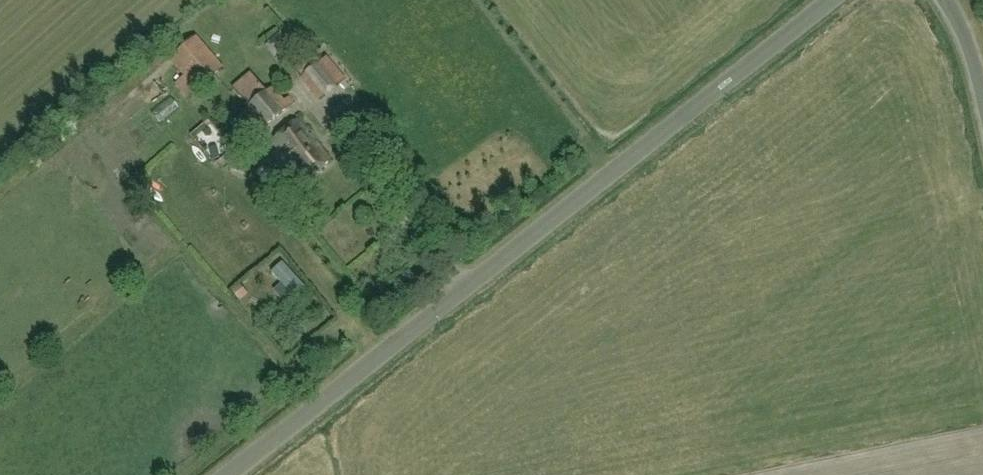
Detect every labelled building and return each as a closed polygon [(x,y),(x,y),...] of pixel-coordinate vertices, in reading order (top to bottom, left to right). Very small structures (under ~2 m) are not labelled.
[(223,68),(197,37),(171,60),(185,77),(175,86),(186,99),(223,68)] [(330,50),(321,57),(339,81),(348,74),(330,50)] [(295,67),(303,76),(320,62),(313,53),(295,67)] [(320,99),(339,84),(320,62),(303,76),(302,77),(320,99)] [(267,92),(255,78),(239,92),(250,105),(243,111),(246,114),(239,120),(251,135),(258,129),(260,131),(289,107),(273,87),(267,92)] [(293,169),(295,171),(303,183),(331,163),(300,120),(272,139),(279,149),(269,156),(283,176),(293,169)] [(235,147),(249,136),(237,123),(224,134),(235,147)] [(250,362),(257,374),(268,367),(262,356),(250,362)]
